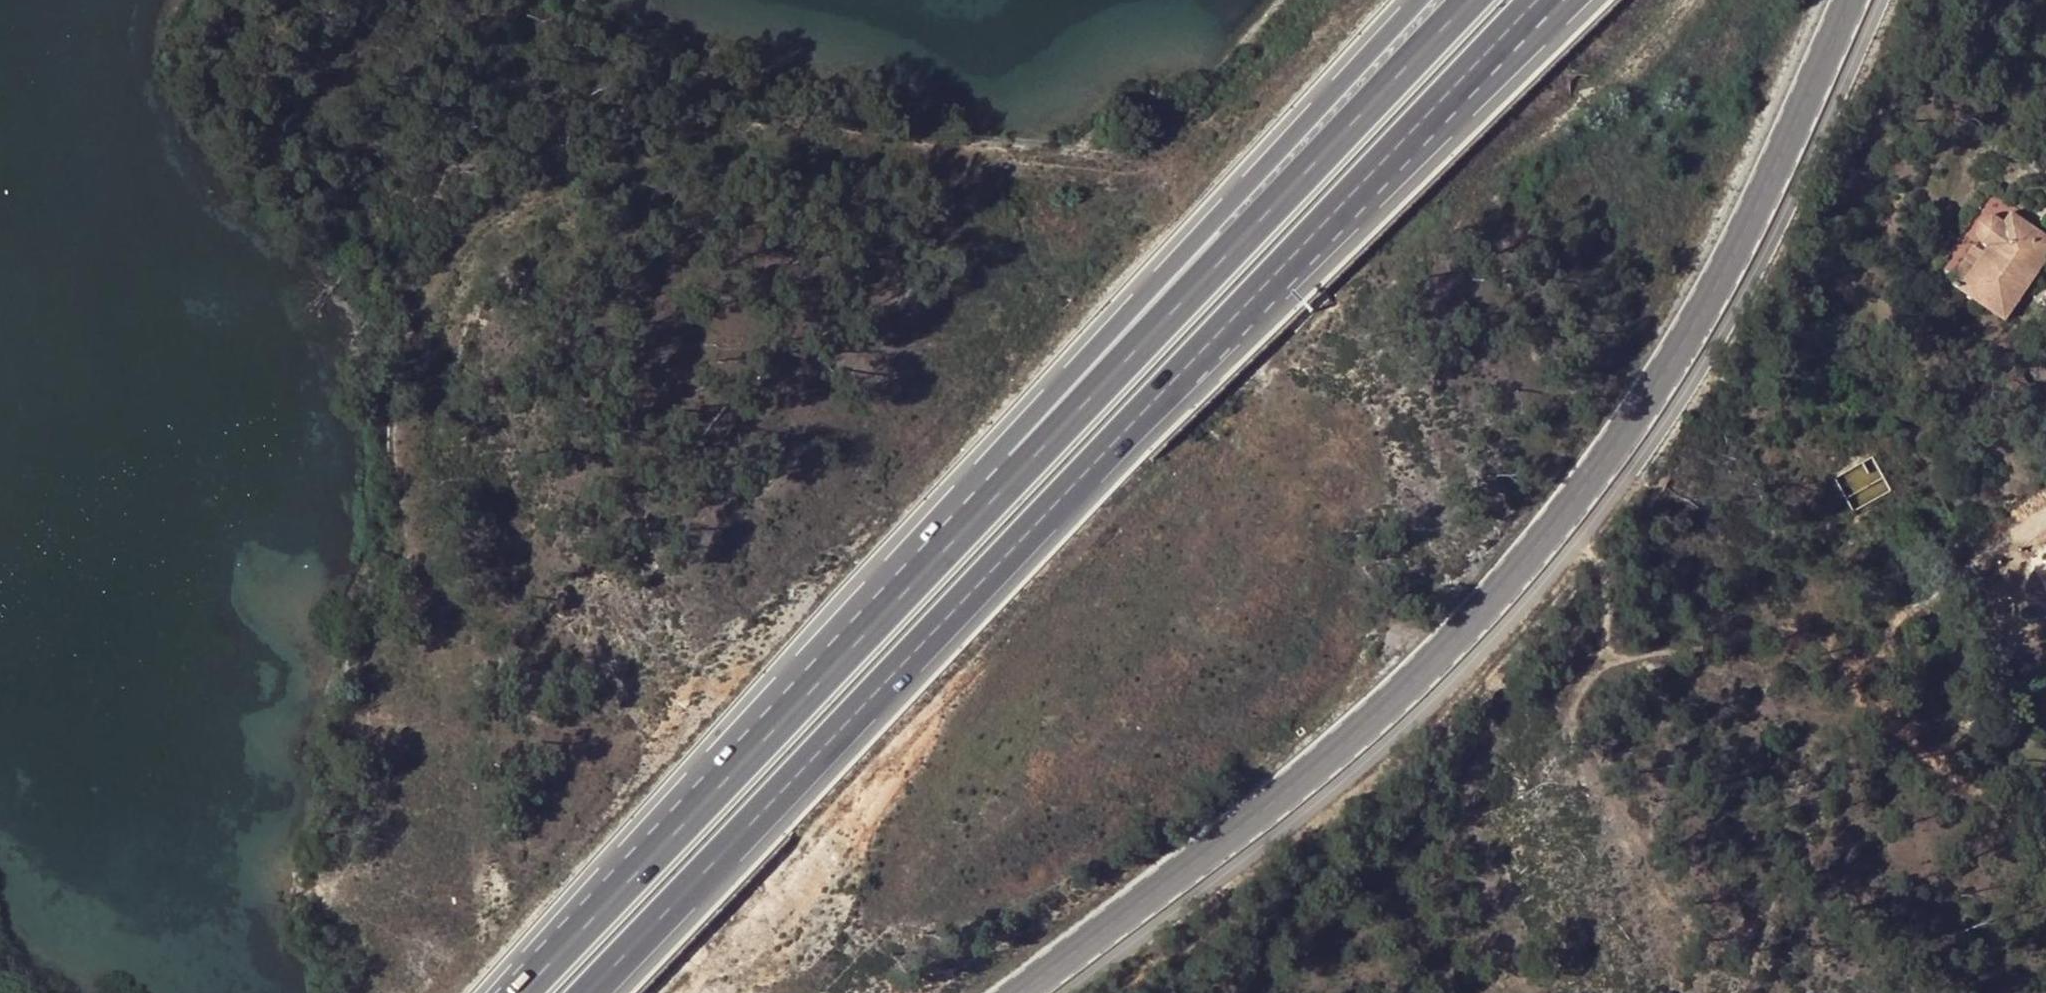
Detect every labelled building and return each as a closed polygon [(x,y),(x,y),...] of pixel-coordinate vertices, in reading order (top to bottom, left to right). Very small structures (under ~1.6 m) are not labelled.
[(1958,288),(1996,314),(2024,271),(2032,277),(2045,255),(2045,237),(2031,227),(2036,221),(2012,205),(2001,222),(1996,218),(1992,216),(1987,216),(1981,219),(1977,224),(1975,229),(1977,236),(1980,240),(1986,245),(1958,288)] [(1996,314),(2004,319),(2032,277),(2024,271),(1996,314)]
